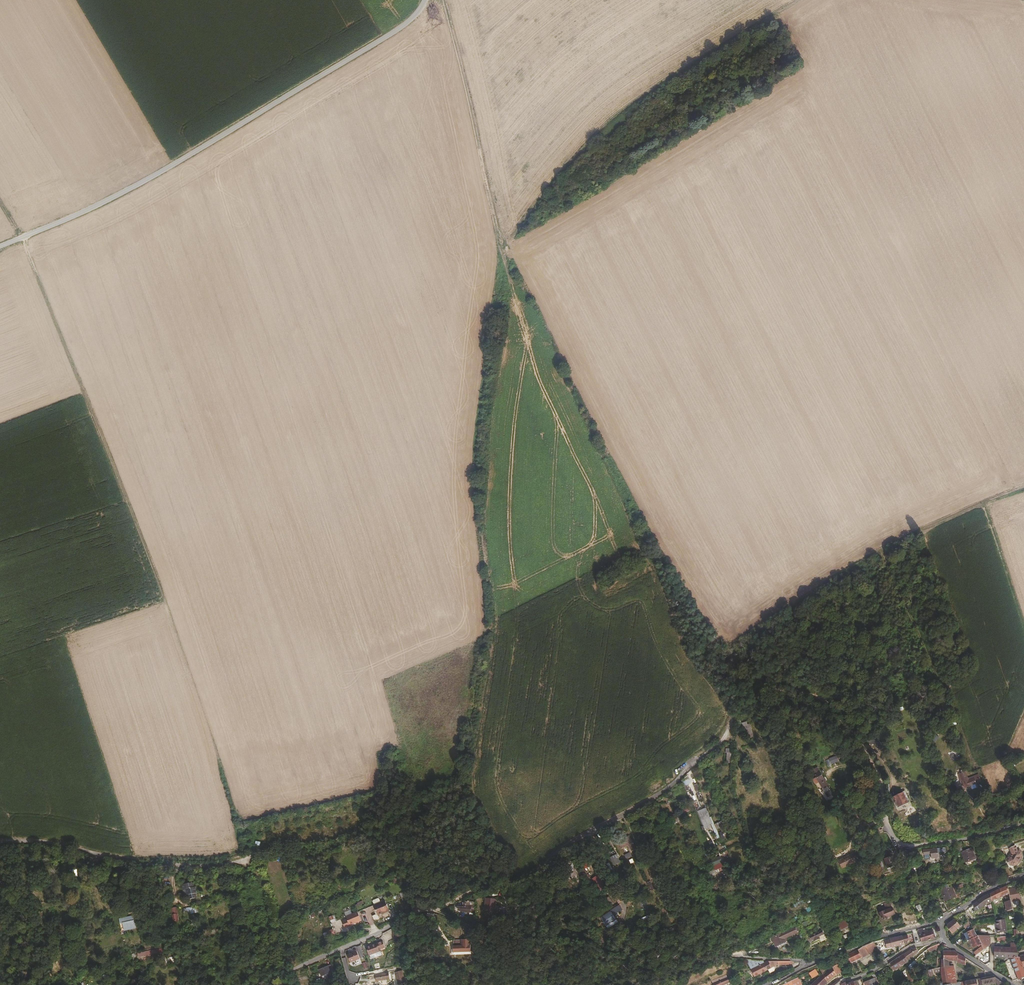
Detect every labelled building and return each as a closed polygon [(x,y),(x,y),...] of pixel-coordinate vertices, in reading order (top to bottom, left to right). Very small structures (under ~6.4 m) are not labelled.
[(447,52),(444,35),(439,36),(443,53),(447,52)] [(873,736),(867,741),(870,745),(876,741),(873,736)] [(837,756),(830,759),(832,764),(839,761),(837,756)] [(816,767),(811,770),(821,789),(826,786),(816,767)] [(686,790),(689,789),(686,784),(691,782),(689,779),(682,782),(686,790)] [(693,784),(697,783),(695,780),(687,784),(689,789),(694,786),(693,784)] [(929,787),(919,791),(921,795),(930,791),(929,787)] [(902,793),(893,797),(896,802),(894,803),(897,808),(909,802),(907,797),(904,798),(902,793)] [(709,824),(712,822),(706,807),(697,811),(704,828),(710,826),(709,824)] [(713,824),(717,838),(721,837),(721,839),(726,838),(721,821),(713,824)] [(624,853),(636,848),(629,834),(618,840),(624,853)] [(1018,853),(1015,844),(1004,849),(1008,857),(1005,858),(1008,864),(1013,862),(1014,863),(1014,864),(1016,864),(1022,856),(1023,855),(1022,854),(1021,853),(1020,852),(1018,853)] [(936,848),(922,850),(923,855),(929,854),(930,859),(937,858),(936,848)] [(970,851),(962,854),(966,863),(974,860),(970,851)] [(616,854),(610,857),(614,864),(620,860),(616,854)] [(894,855),(884,858),(887,868),(898,865),(894,855)] [(856,860),(841,867),(846,877),(861,869),(856,860)] [(578,888),(591,879),(584,868),(571,877),(578,888)] [(197,897),(197,892),(192,893),(190,882),(181,883),(182,889),(186,888),(188,898),(197,897)] [(947,884),(939,887),(944,899),(954,895),(951,887),(948,888),(947,884)] [(984,895),(972,904),(974,911),(988,902),(995,898),(1002,895),(1008,893),(1007,884),(998,888),(984,895)] [(1010,891),(1013,899),(1020,897),(1016,888),(1010,891)] [(940,895),(935,898),(938,905),(943,902),(940,895)] [(1005,910),(1003,901),(1002,895),(995,898),(998,912),(1005,910)] [(484,909),(495,910),(496,897),(484,897),(484,909)] [(893,914),(890,905),(894,903),(892,899),(883,902),(886,910),(879,913),(881,919),(886,918),(886,917),(893,914)] [(1003,901),(1005,910),(1011,908),(1010,899),(1003,901)] [(614,915),(623,909),(620,904),(600,916),(606,925),(616,919),(614,915)] [(385,915),(382,905),(374,907),(378,917),(385,915)] [(918,915),(917,911),(905,917),(908,924),(921,921),(918,915)] [(356,922),(353,913),(341,917),(344,926),(356,922)] [(134,915),(120,917),(122,930),(135,928),(134,915)] [(946,923),(946,927),(950,933),(956,929),(954,926),(958,923),(954,918),(946,923)] [(842,919),(835,923),(838,927),(845,924),(842,919)] [(1003,919),(994,920),(994,932),(1004,932),(1003,919)] [(791,926),(769,937),(773,945),(782,941),(780,938),(793,931),(791,926)] [(980,943),(976,935),(975,935),(972,928),(965,931),(969,938),(968,939),(972,947),(980,943)] [(937,936),(935,929),(918,933),(919,935),(921,941),(937,936)] [(815,932),(806,936),(808,940),(811,938),(812,940),(818,938),(815,932)] [(981,946),(982,949),(989,944),(988,934),(976,935),(980,943),(981,946)] [(897,945),(895,937),(886,939),(887,947),(891,946),(891,947),(897,945)] [(861,946),(866,954),(877,948),(872,941),(861,946)] [(1016,949),(1015,942),(1011,942),(1011,948),(995,947),(993,947),(993,955),(1009,956),(1017,956),(1016,949)] [(382,959),(380,952),(384,951),(381,944),(365,948),(368,960),(375,958),(375,961),(382,959)] [(866,954),(861,946),(853,951),(846,954),(850,961),(866,954)] [(982,949),(981,946),(973,952),(975,954),(982,949)] [(917,951),(915,947),(911,949),(910,948),(902,953),(907,960),(917,951)] [(138,957),(156,953),(155,949),(137,952),(138,957)] [(942,958),(952,959),(954,959),(956,961),(964,964),(964,958),(956,953),(954,951),(953,951),(942,950),(942,958)] [(358,958),(356,952),(348,955),(350,961),(358,958)] [(900,966),(907,960),(902,953),(888,963),(892,970),(900,966)] [(1009,956),(1017,978),(1023,976),(1023,973),(1022,967),(1018,956),(1017,956),(1009,956)] [(942,981),(942,984),(955,982),(952,959),(942,958),(941,958),(941,966),(940,973),(942,981)] [(772,966),(777,964),(777,960),(768,960),(763,963),(762,963),(765,970),(767,969),(772,966)] [(753,976),(765,970),(762,963),(749,969),(753,976)] [(837,963),(832,966),(836,973),(837,976),(843,973),(837,963)] [(823,973),(822,973),(809,984),(822,984),(826,981),(836,973),(832,966),(823,973)] [(329,974),(327,968),(317,971),(319,977),(329,974)] [(405,981),(402,970),(396,971),(398,978),(397,979),(398,982),(405,981)] [(711,982),(713,984),(722,984),(729,982),(726,976),(711,982)] [(982,984),(995,981),(997,984),(1006,984),(992,976),(985,977),(980,977),(982,984)] [(779,984),(797,984),(801,983),(798,977),(779,984)] [(863,981),(864,984),(875,984),(878,984),(875,977),(863,981)]
